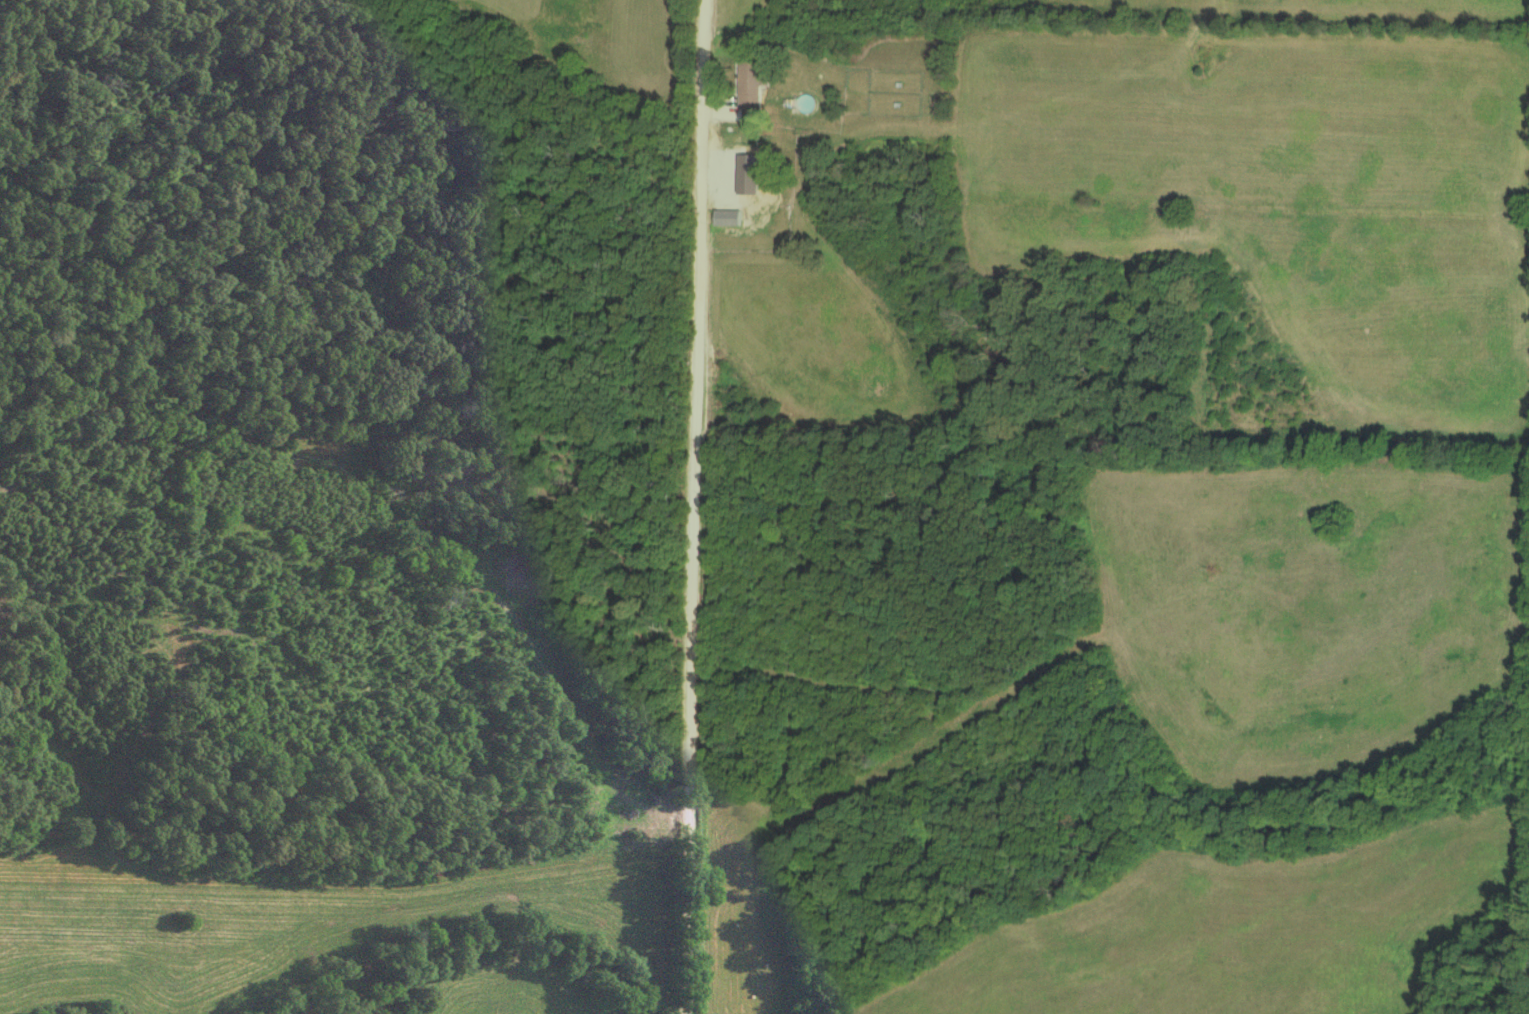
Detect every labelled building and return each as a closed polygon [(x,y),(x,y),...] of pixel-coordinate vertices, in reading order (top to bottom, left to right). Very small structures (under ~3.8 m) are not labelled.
[(743,108),(766,107),(766,85),(774,85),(774,78),(766,79),(766,62),(743,62),(743,108)] [(756,205),(757,169),(727,168),(727,189),(743,189),(742,205),(756,205)]
